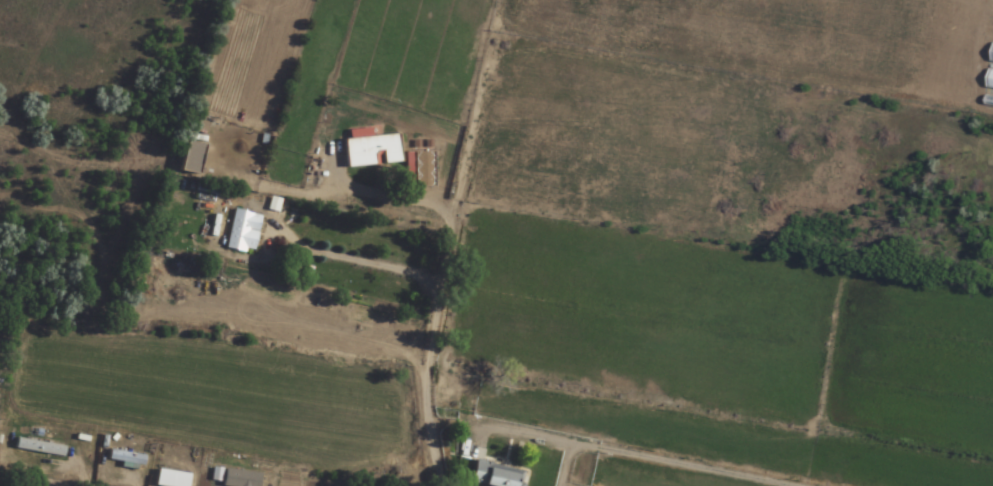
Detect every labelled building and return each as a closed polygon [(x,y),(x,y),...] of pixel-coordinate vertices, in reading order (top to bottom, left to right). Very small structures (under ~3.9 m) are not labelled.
[(345,168),(375,166),(374,154),(380,154),(381,164),(399,163),(397,134),(370,136),(369,131),(350,132),(350,139),(344,139),(345,168)] [(176,171),(195,176),(204,144),(185,139),(176,171)] [(404,187),(432,187),(432,152),(404,152),(404,187)] [(259,215),(231,211),(225,249),(253,253),(259,215)] [(15,452),(63,455),(64,445),(15,442),(15,452)] [(106,464),(142,467),(143,457),(107,453),(106,464)] [(467,485),(475,485),(520,485),(522,471),(472,461),(467,485)] [(267,476),(220,467),(218,478),(260,485),(265,485),(267,476)]
